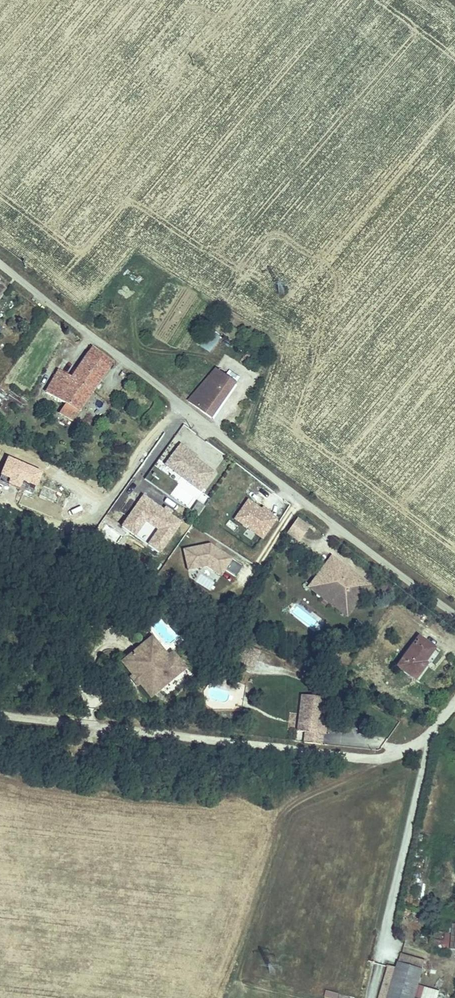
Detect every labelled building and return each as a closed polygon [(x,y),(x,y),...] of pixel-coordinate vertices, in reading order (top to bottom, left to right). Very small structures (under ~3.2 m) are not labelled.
[(198,345),(211,353),(220,337),(208,329),(198,345)] [(110,362),(90,346),(71,376),(59,368),(44,389),(63,403),(75,411),(110,362)] [(199,410),(210,419),(236,385),(216,369),(193,397),(203,405),(199,410)] [(117,400),(123,404),(127,398),(121,394),(117,400)] [(75,411),(63,403),(58,410),(69,419),(75,411)] [(201,492),(217,470),(179,443),(163,465),(201,492)] [(32,495),(41,473),(7,459),(0,476),(0,482),(32,495)] [(120,527),(161,553),(183,520),(142,493),(120,527)] [(248,497),(233,520),(263,540),(278,517),(248,497)] [(295,516),(285,534),(299,542),(310,525),(295,516)] [(184,549),(187,572),(228,568),(226,546),(184,549)] [(330,551),(301,588),(347,624),(376,587),(330,551)] [(310,583),(350,614),(370,588),(330,557),(310,583)] [(233,559),(226,571),(236,577),(243,564),(233,559)] [(151,640),(144,646),(152,655),(156,654),(161,661),(164,661),(167,659),(151,640)] [(418,641),(396,672),(413,684),(424,669),(422,668),(433,652),(418,641)] [(144,646),(125,661),(153,696),(184,671),(171,655),(167,659),(164,661),(161,661),(156,654),(152,655),(144,646)] [(149,699),(153,696),(125,661),(121,665),(132,678),(129,681),(135,688),(138,686),(149,699)] [(325,699),(303,696),(298,732),(306,733),(305,744),(321,746),(322,735),(320,735),(325,699)] [(405,939),(406,932),(395,931),(395,939),(405,939)] [(396,965),(385,997),(412,997),(420,973),(396,965)] [(339,993),(326,989),(324,997),(329,997),(338,997),(339,993)]
